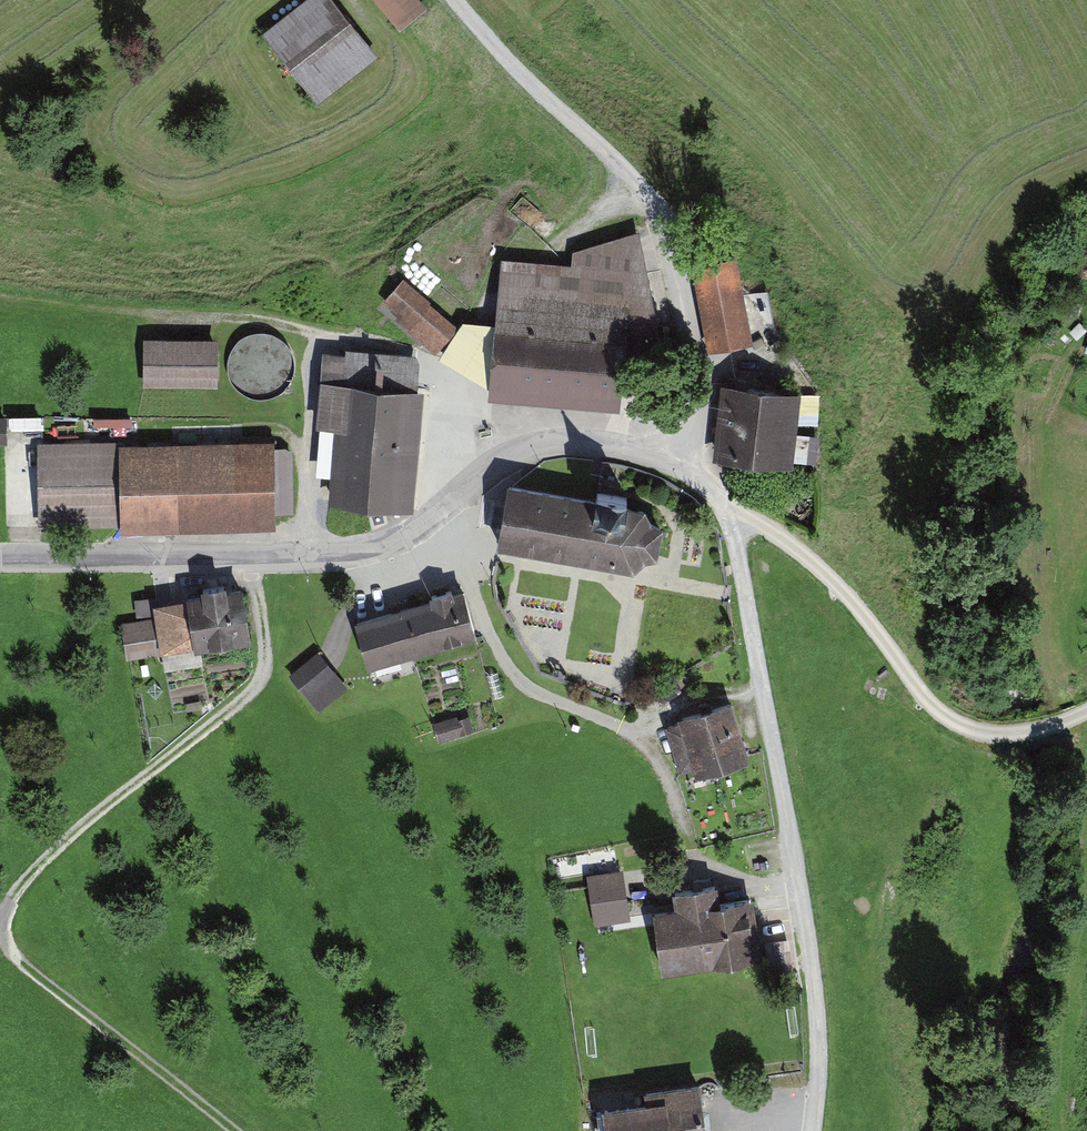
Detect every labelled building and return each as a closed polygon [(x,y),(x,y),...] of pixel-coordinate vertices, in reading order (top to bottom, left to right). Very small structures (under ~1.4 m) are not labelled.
[(261,35),(314,104),(371,62),(324,0),(307,0),(261,35)] [(418,0),(371,0),(399,36),(428,14),(418,0)] [(564,266),(498,262),(482,401),(607,409),(611,320),(642,316),(630,232),(563,258),(564,266)] [(735,260),(692,269),(709,356),(752,348),(735,260)] [(402,278),(377,305),(429,353),(454,326),(402,278)] [(215,341),(142,342),(143,387),(215,387),(215,341)] [(343,359),(319,357),(313,428),(331,429),(325,502),(408,509),(418,388),(406,387),(408,356),(343,351),(343,359)] [(798,395),(727,388),(720,463),(791,470),(798,395)] [(9,438),(9,416),(0,416),(0,438),(9,438)] [(264,440),(38,444),(39,530),(264,527),(264,511),(283,510),(282,449),(264,449),(264,440)] [(591,496),(507,482),(496,547),(500,547),(630,568),(657,555),(661,528),(642,506),(625,503),(626,496),(599,492),(592,491),(591,496)] [(150,621),(131,623),(133,642),(152,640),(153,648),(198,642),(199,647),(219,644),(219,639),(240,637),(233,589),(214,592),(213,584),(189,587),(190,596),(177,597),(178,600),(148,604),(150,621)] [(454,590),(349,620),(362,667),(468,637),(454,590)] [(346,687),(318,652),(289,676),(317,711),(346,687)] [(726,703),(668,719),(683,774),(741,758),(726,703)] [(468,714),(436,722),(441,739),(473,730),(468,714)] [(623,874),(587,880),(594,923),(631,917),(623,874)] [(666,910),(651,912),(657,970),(752,961),(746,900),(710,903),(709,888),(665,892),(666,910)] [(596,1113),(599,1130),(694,1130),(688,1088),(634,1095),(636,1108),(596,1113)]
